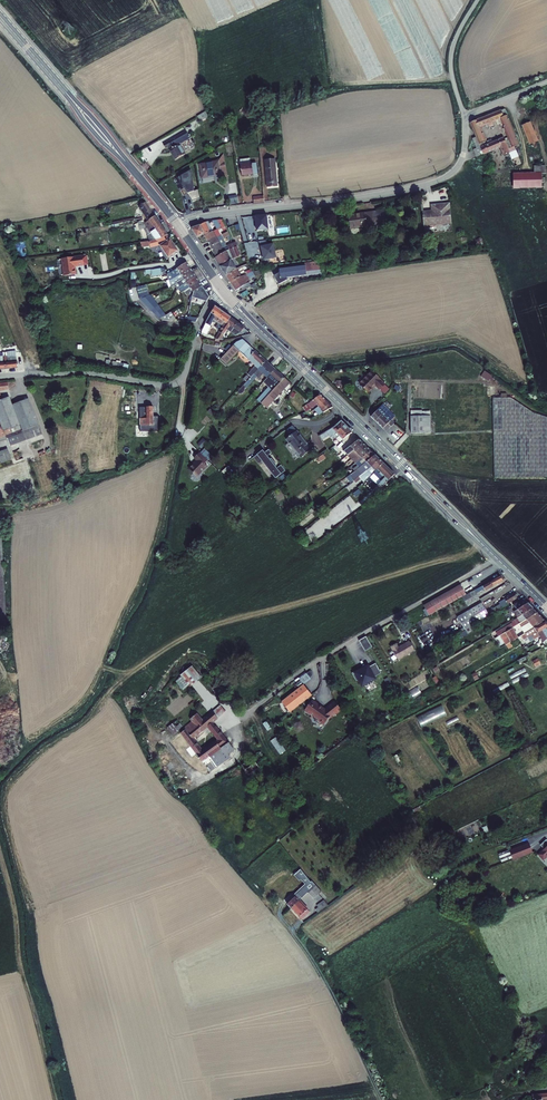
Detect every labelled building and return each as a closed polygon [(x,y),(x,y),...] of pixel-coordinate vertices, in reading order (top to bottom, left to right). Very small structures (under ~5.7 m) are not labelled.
[(523,140),(508,105),(474,119),(480,133),(483,139),(488,151),(504,145),(507,153),(513,150),(518,163),(526,159),(519,142),(523,140)] [(199,120),(208,116),(206,111),(197,114),(199,120)] [(533,117),(526,120),(534,140),(541,137),(533,117)] [(191,138),(187,131),(177,137),(171,140),(171,139),(163,143),(166,148),(169,146),(176,159),(186,153),(181,144),(191,138)] [(488,151),(483,139),(478,141),(480,145),(477,147),(481,154),(488,151)] [(260,156),(245,158),(248,174),(263,171),(260,156)] [(280,156),(270,158),(274,185),(283,184),(280,156)] [(220,161),(204,164),(206,176),(225,172),(226,175),(231,174),(228,158),(220,160),(220,161)] [(534,174),(512,174),(513,190),(542,189),(541,175),(546,175),(546,166),(534,166),(534,174)] [(197,177),(193,170),(183,177),(192,192),(195,192),(198,200),(206,198),(204,189),(199,190),(197,177)] [(271,200),(270,193),(259,195),(260,202),(271,200)] [(435,206),(425,207),(427,220),(446,217),(446,218),(455,217),(452,197),(434,200),(435,206)] [(151,232),(161,225),(150,209),(143,213),(151,225),(148,227),(151,232)] [(355,226),(379,223),(378,209),(353,213),(355,226)] [(274,228),(272,213),(259,214),(261,229),(274,228)] [(226,224),(224,226),(219,228),(214,231),(214,230),(209,232),(213,239),(222,235),(228,233),(234,231),(227,219),(223,219),(226,224)] [(219,228),(215,221),(210,222),(197,226),(197,228),(202,236),(209,232),(214,230),(214,231),(219,228)] [(149,241),(156,240),(161,239),(167,234),(161,225),(151,232),(146,236),(149,241)] [(234,231),(228,233),(230,237),(232,237),(236,243),(240,242),(234,231)] [(161,239),(156,240),(146,241),(147,246),(151,245),(151,247),(160,245),(168,258),(178,251),(167,234),(161,239)] [(230,250),(222,235),(213,239),(222,255),(230,250)] [(272,239),(264,240),(266,246),(267,246),(270,259),(282,256),(279,243),(274,244),(272,239)] [(240,242),(236,243),(235,244),(237,247),(230,250),(222,255),(220,256),(232,274),(243,267),(238,259),(247,255),(242,241),(240,242)] [(84,258),(64,261),(66,278),(78,277),(77,269),(85,268),(84,258)] [(325,260),(285,265),(286,271),(280,274),(285,283),(294,279),(293,276),(329,272),(325,260)] [(192,270),(189,265),(178,272),(173,275),(173,277),(170,278),(171,282),(172,281),(177,280),(192,270)] [(243,272),(247,270),(244,266),(243,267),(232,274),(237,282),(245,277),(243,272)] [(160,268),(151,270),(146,271),(147,273),(149,273),(151,279),(162,276),(160,268)] [(178,285),(195,275),(192,270),(177,280),(172,281),(178,289),(178,290),(181,289),(178,285)] [(245,277),(249,282),(251,280),(252,284),(247,288),(258,286),(250,274),(245,277)] [(198,280),(195,275),(178,285),(181,289),(182,290),(198,280)] [(237,282),(242,289),(245,286),(246,288),(247,288),(252,284),(251,280),(249,282),(245,277),(237,282)] [(185,295),(201,285),(198,280),(182,290),(185,295)] [(137,286),(141,299),(152,294),(148,283),(137,286)] [(205,290),(201,285),(185,295),(189,301),(198,295),(205,290)] [(203,303),(208,295),(205,290),(198,295),(203,303)] [(150,309),(160,305),(152,294),(141,299),(150,309)] [(204,314),(211,301),(208,295),(203,303),(199,311),(204,314)] [(150,309),(161,319),(162,318),(167,315),(160,305),(150,309)] [(229,317),(217,309),(208,325),(202,338),(208,340),(219,320),(229,326),(230,325),(233,320),(229,317)] [(172,312),(167,315),(162,318),(163,320),(173,320),(176,317),(172,312)] [(234,328),(230,333),(234,335),(235,333),(237,330),(240,325),(233,320),(230,325),(234,328)] [(224,343),(229,335),(230,333),(234,328),(230,325),(229,326),(220,340),(224,343)] [(248,330),(240,325),(237,330),(235,333),(241,337),(242,336),(243,337),(251,333),(247,331),(248,330)] [(250,377),(267,359),(243,337),(236,340),(220,357),(227,364),(236,354),(252,368),(247,374),(250,377)] [(16,366),(15,349),(6,350),(6,354),(0,354),(0,367),(16,366)] [(250,377),(244,384),(247,387),(257,376),(258,377),(260,375),(261,374),(263,374),(266,377),(275,367),(267,359),(250,377)] [(127,370),(129,364),(112,360),(111,367),(127,370)] [(266,377),(262,381),(265,384),(268,386),(256,399),(260,403),(260,402),(284,377),(289,371),(287,368),(282,373),(275,367),(266,377)] [(361,383),(370,392),(375,387),(375,386),(376,385),(381,389),(382,389),(386,384),(387,384),(374,371),(361,383)] [(290,382),(284,377),(260,402),(266,407),(271,402),(269,400),(272,398),(274,399),(290,382)] [(9,389),(8,382),(0,383),(0,391),(9,389)] [(391,389),(386,384),(382,389),(386,394),(391,389)] [(313,407),(318,404),(325,399),(324,397),(321,394),(309,403),(313,407)] [(11,396),(1,400),(0,400),(0,437),(6,435),(21,431),(20,421),(14,404),(11,396)] [(494,477),(546,477),(546,416),(533,412),(511,397),(493,397),(494,477)] [(30,398),(14,404),(20,421),(21,431),(39,425),(30,398)] [(327,400),(319,406),(322,410),(318,413),(319,414),(332,406),(329,403),(327,400)] [(309,403),(304,407),(307,411),(313,407),(309,403)] [(395,415),(388,409),(383,404),(371,416),(378,423),(385,431),(391,426),(395,423),(391,420),(395,417),(395,415)] [(156,408),(149,408),(148,415),(144,415),(144,420),(143,420),(143,428),(156,428),(156,408)] [(412,417),(411,433),(425,434),(425,417),(423,417),(423,413),(423,411),(412,411),(412,417)] [(318,435),(321,439),(329,434),(331,436),(332,436),(334,434),(336,437),(339,441),(351,432),(346,426),(341,420),(333,427),(318,435)] [(21,431),(6,435),(10,446),(42,434),(39,425),(21,431)] [(297,430),(285,439),(300,457),(312,448),(304,439),(297,430)] [(202,438),(197,444),(201,448),(207,442),(202,438)] [(348,455),(352,452),(354,450),(363,443),(360,440),(359,439),(344,450),(348,455)] [(354,450),(358,454),(367,447),(364,444),(363,443),(354,450)] [(263,446),(259,449),(277,474),(285,467),(281,461),(277,465),(274,462),(276,461),(271,455),(270,456),(268,453),(272,449),(270,447),(269,445),(265,448),(263,446)] [(367,447),(358,454),(362,458),(371,451),(368,448),(367,447)] [(0,452),(0,463),(12,459),(9,449),(0,452)] [(354,450),(352,452),(353,453),(350,456),(352,459),(356,456),(358,454),(354,450)] [(195,459),(188,468),(196,476),(207,465),(203,462),(206,458),(199,451),(193,457),(195,459)] [(362,458),(366,462),(375,455),(373,453),(371,451),(362,458)] [(358,454),(356,456),(357,457),(354,461),(356,463),(359,460),(362,458),(358,454)] [(371,467),(379,459),(377,457),(375,455),(366,462),(360,467),(354,471),(358,476),(371,467)] [(362,458),(359,460),(361,461),(357,465),(358,465),(360,467),(366,462),(362,458)] [(364,475),(366,479),(369,476),(373,473),(374,472),(375,471),(383,463),(381,461),(379,459),(371,467),(358,476),(360,478),(364,475)] [(369,476),(380,488),(394,474),(388,468),(383,463),(375,471),(374,472),(373,473),(369,476)] [(501,580),(499,577),(474,591),(476,595),(497,582),(501,580)] [(423,607),(429,617),(462,598),(466,596),(460,586),(423,607)] [(476,595),(474,591),(466,596),(462,598),(469,611),(476,623),(507,604),(506,603),(515,598),(513,596),(512,594),(497,603),(498,605),(486,612),(480,602),(476,595)] [(517,616),(531,608),(527,603),(522,598),(513,604),(517,608),(512,611),(517,616)] [(517,616),(519,619),(524,615),(527,618),(535,612),(533,610),(531,608),(517,616)] [(457,618),(464,630),(476,623),(469,611),(457,618)] [(526,632),(544,621),(539,616),(535,612),(527,618),(521,621),(515,625),(523,633),(526,632)] [(546,627),(546,624),(544,621),(526,632),(527,634),(535,630),(538,633),(541,630),(546,627)] [(515,625),(510,628),(517,637),(523,633),(515,625)] [(503,632),(499,628),(491,633),(494,637),(499,634),(503,632)] [(505,644),(517,637),(510,628),(503,632),(499,634),(505,644)] [(366,636),(359,640),(365,651),(372,647),(366,636)] [(416,651),(411,642),(400,647),(398,644),(392,647),(399,660),(416,651)] [(381,673),(375,663),(368,667),(367,665),(362,668),(361,667),(351,672),(355,681),(358,679),(361,685),(362,685),(363,685),(364,686),(366,686),(367,685),(372,682),(373,681),(374,680),(374,679),(374,678),(373,677),(381,673)] [(201,677),(191,666),(180,675),(189,686),(201,677)] [(526,671),(524,668),(509,675),(511,679),(526,671)] [(529,676),(527,672),(511,680),(513,684),(529,676)] [(510,686),(507,682),(492,690),(494,694),(510,686)] [(334,716),(342,709),(335,702),(328,707),(329,708),(327,710),(324,708),(323,709),(320,706),(320,705),(314,701),(312,702),(309,698),(312,695),(305,686),(283,704),(291,713),(303,703),(308,708),(306,711),(313,716),(316,722),(320,721),(325,725),(333,715),(334,716)] [(421,693),(417,686),(407,693),(411,700),(421,693)] [(194,699),(189,692),(181,699),(186,705),(194,699)] [(447,715),(442,705),(416,717),(421,727),(447,715)] [(214,712),(203,719),(198,713),(192,718),(194,722),(187,727),(188,729),(183,733),(203,761),(230,743),(217,726),(213,723),(219,719),(214,712)] [(173,719),(168,713),(152,726),(157,732),(173,719)] [(459,721),(457,716),(434,728),(436,732),(459,721)] [(182,726),(177,720),(166,727),(172,734),(182,726)] [(267,722),(260,727),(262,730),(269,726),(267,722)] [(462,728),(460,723),(447,729),(450,734),(462,728)] [(276,736),(270,740),(280,755),(286,751),(276,736)] [(230,743),(203,761),(212,772),(238,755),(230,743)] [(254,758),(243,765),(249,775),(263,767),(267,765),(268,766),(269,765),(266,758),(257,762),(254,758)] [(239,767),(219,778),(223,784),(242,774),(239,767)] [(185,772),(178,777),(185,786),(192,782),(185,772)] [(511,850),(514,860),(533,852),(530,843),(511,850)] [(498,854),(501,862),(511,858),(508,851),(498,854)] [(310,892),(315,887),(313,884),(291,904),(294,907),(304,898),(303,897),(309,891),(310,892)] [(315,887),(310,892),(317,899),(325,892),(320,886),(317,889),(315,887)] [(316,908),(320,912),(334,901),(332,898),(329,896),(322,901),(324,903),(316,908)] [(304,898),(294,907),(305,919),(313,912),(311,910),(313,908),(304,898)]
